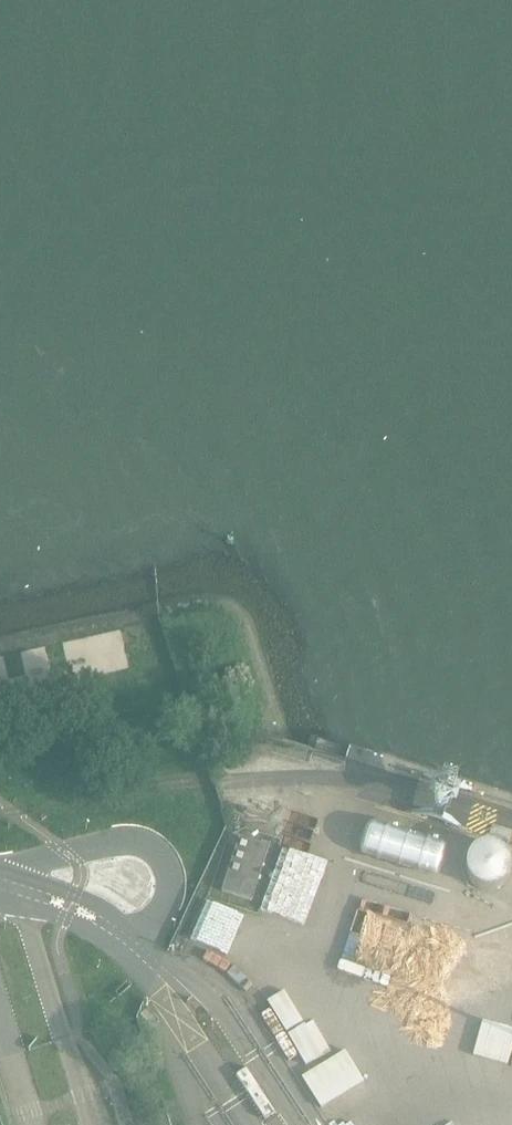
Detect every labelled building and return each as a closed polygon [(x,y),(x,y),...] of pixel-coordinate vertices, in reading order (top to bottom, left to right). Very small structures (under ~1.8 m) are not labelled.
[(251,901),(268,847),(239,837),(221,891),(251,901)] [(274,1112),(247,1070),(237,1075),(265,1118),(274,1112)]
